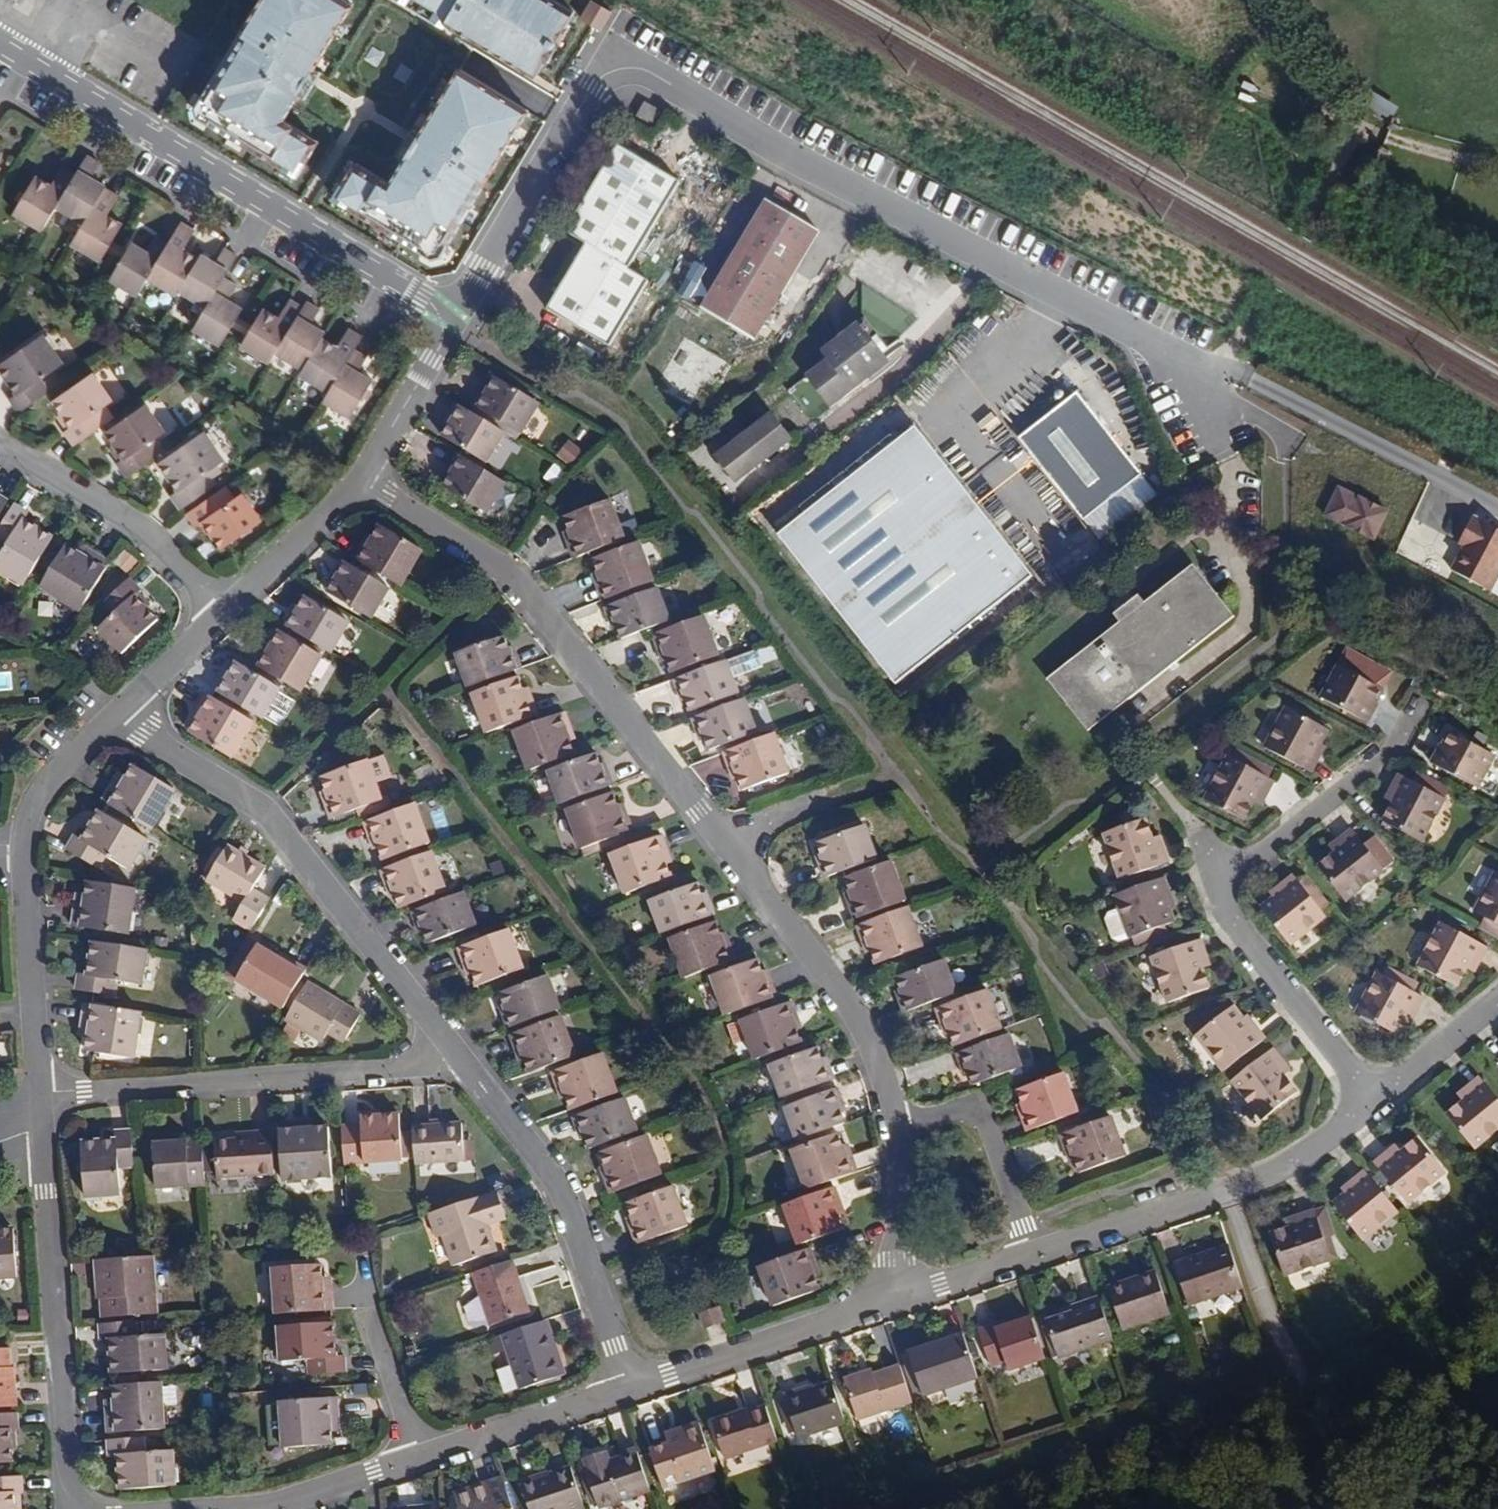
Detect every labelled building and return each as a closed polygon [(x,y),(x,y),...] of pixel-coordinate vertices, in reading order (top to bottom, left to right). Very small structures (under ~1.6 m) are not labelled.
[(354,11),(335,0),(262,0),(193,116),(298,179),(317,147),(284,128),(354,11)] [(442,17),(445,28),(537,82),(575,19),(543,0),(416,0),(442,17)] [(603,31),(612,11),(589,1),(581,21),(603,31)] [(441,260),(527,116),(458,76),(391,188),(355,167),(333,203),(433,262),(441,260)] [(654,125),(661,110),(643,102),(636,117),(654,125)] [(617,144),(567,231),(586,243),(549,309),(611,346),(649,280),(630,268),(680,181),(617,144)] [(87,222),(108,188),(109,185),(101,180),(95,177),(99,171),(105,161),(91,153),(79,173),(59,205),(87,222)] [(45,228),(59,205),(79,173),(67,166),(55,186),(39,176),(29,194),(24,202),(18,212),(45,228)] [(104,175),(99,171),(95,177),(101,180),(104,175)] [(108,250),(115,239),(124,223),(111,215),(122,196),(108,188),(87,222),(75,242),(103,259),(108,250)] [(18,198),(24,202),(29,194),(23,190),(18,198)] [(819,231),(766,200),(702,310),(756,340),(819,231)] [(172,243),(152,276),(179,292),(182,288),(201,256),(192,251),(187,248),(190,241),(198,228),(186,220),(172,243)] [(868,224),(862,232),(871,236),(876,228),(868,224)] [(141,293),(152,276),(172,243),(159,234),(150,249),(136,240),(131,249),(125,259),(114,277),(141,293)] [(108,250),(117,255),(123,244),(115,239),(108,250)] [(196,244),(190,241),(187,248),(192,251),(196,244)] [(131,249),(123,244),(117,255),(125,259),(131,249)] [(210,305),(228,275),(241,253),(228,246),(223,254),(219,260),(213,257),(204,252),(201,256),(182,288),(210,305)] [(217,250),(213,257),(219,260),(223,254),(217,250)] [(225,342),(235,326),(242,314),(246,307),(232,298),(241,283),(228,275),(210,305),(198,326),(225,342)] [(279,352),(306,306),(294,298),(282,317),(267,308),(257,324),(251,335),(245,344),(273,362),(279,352)] [(306,368),(325,336),(328,331),(320,327),(313,323),(317,317),(322,308),(309,301),(306,306),(279,352),(306,368)] [(250,319),(242,314),(235,326),(243,330),(250,319)] [(323,321),(317,317),(313,323),(320,327),(323,321)] [(866,374),(887,358),(892,354),(862,318),(822,350),(828,358),(806,375),(832,408),(869,379),(866,374)] [(257,324),(250,319),(243,330),(251,335),(257,324)] [(330,391),(355,350),(363,336),(351,329),(344,341),(341,347),(335,343),(325,336),(306,368),(303,374),(330,391)] [(22,411),(51,391),(43,379),(65,363),(46,334),(0,365),(19,393),(13,397),(22,411)] [(338,337),(335,343),(341,347),(344,341),(338,337)] [(352,417),(364,398),(369,389),(375,380),(360,372),(369,358),(355,350),(330,391),(325,401),(352,417)] [(891,362),(887,358),(866,374),(869,379),(891,362)] [(68,431),(76,443),(104,424),(97,412),(113,400),(96,373),(57,400),(65,413),(61,415),(70,429),(68,431)] [(503,377),(497,387),(493,394),(489,391),(481,405),(528,433),(545,403),(503,377)] [(374,393),(369,389),(364,398),(370,401),(374,393)] [(1079,391),(1019,437),(1081,518),(1140,471),(1079,391)] [(510,433),(462,404),(455,417),(459,420),(455,426),(449,437),(493,462),(510,433)] [(128,474),(157,455),(149,443),(166,431),(148,405),(108,431),(117,445),(113,447),(122,460),(120,462),(128,474)] [(770,415),(719,455),(739,480),(789,440),(770,415)] [(459,420),(455,417),(451,424),(455,426),(459,420)] [(915,427),(778,534),(894,682),(1030,574),(915,427)] [(182,507),(211,487),(203,475),(225,460),(206,430),(161,462),(180,490),(174,495),(182,507)] [(556,453),(571,465),(584,450),(569,438),(556,453)] [(494,512),(511,482),(465,455),(457,467),(461,470),(457,476),(451,486),(494,512)] [(1159,472),(1147,481),(1154,490),(1166,481),(1159,472)] [(1390,511),(1340,487),(1327,515),(1376,539),(1390,511)] [(218,493),(190,512),(198,525),(201,523),(210,537),(214,534),(223,547),(262,520),(244,492),(226,505),(218,493)] [(0,493),(0,517),(11,500),(0,493)] [(568,516),(573,529),(577,541),(573,543),(578,557),(629,538),(615,499),(568,516)] [(33,587),(62,540),(33,523),(37,516),(24,508),(5,538),(18,546),(4,569),(33,587)] [(1477,518),(1462,544),(1467,547),(1454,571),(1492,593),(1497,582),(1497,530),(1477,518)] [(372,546),(368,544),(367,546),(360,558),(406,585),(427,549),(386,524),(378,535),(372,546)] [(568,531),(573,543),(577,541),(573,529),(568,531)] [(375,533),(368,544),(372,546),(378,535),(375,533)] [(599,558),(604,572),(608,581),(602,583),(608,599),(658,582),(644,543),(599,558)] [(80,552),(68,545),(44,586),(83,609),(112,561),(84,544),(80,552)] [(130,571),(139,557),(123,547),(114,561),(130,571)] [(1117,619),(1045,676),(1087,729),(1233,613),(1190,562),(1141,599),(1135,593),(1112,612),(1117,619)] [(356,564),(349,575),(346,581),(341,578),(333,591),(381,619),(399,590),(356,564)] [(345,572),(341,578),(346,581),(349,575),(345,572)] [(599,574),(602,583),(608,581),(604,572),(599,574)] [(132,578),(106,601),(116,613),(102,626),(124,651),(159,619),(149,607),(151,604),(140,592),(142,589),(132,578)] [(619,603),(623,615),(625,621),(620,623),(625,638),(678,619),(667,587),(619,603)] [(298,608),(290,621),(336,650),(354,620),(312,595),(306,605),(302,610),(298,608)] [(709,616),(665,632),(670,645),(673,655),(668,657),(674,674),(724,657),(709,616)] [(271,645),(260,662),(305,690),(326,653),(286,629),(279,640),(275,648),(271,645)] [(463,652),(475,686),(527,667),(522,653),(518,655),(515,646),(512,635),(463,652)] [(275,638),(271,645),(275,648),(279,640),(275,638)] [(665,647),(668,657),(673,655),(670,645),(665,647)] [(690,691),(693,698),(697,709),(743,693),(732,660),(680,678),(685,692),(690,691)] [(241,661),(235,672),(231,678),(227,675),(219,688),(266,716),(284,687),(241,661)] [(1383,690),(1340,665),(1321,696),(1367,722),(1375,708),(1373,707),(1383,690)] [(230,668),(227,675),(231,678),(235,672),(230,668)] [(532,699),(529,689),(524,676),(477,692),(492,731),(543,713),(538,697),(532,699)] [(535,687),(529,689),(532,699),(538,697),(535,687)] [(256,719),(211,692),(202,707),(206,710),(200,720),(193,731),(234,756),(256,719)] [(708,732),(710,737),(714,749),(761,733),(750,699),(698,717),(703,733),(708,732)] [(1329,729),(1289,706),(1265,746),(1312,772),(1322,756),(1316,752),(1321,743),(1329,729)] [(206,710),(202,707),(196,716),(200,720),(206,710)] [(576,740),(572,728),(567,714),(521,730),(535,769),(584,751),(580,738),(576,740)] [(576,740),(580,738),(577,727),(572,728),(576,740)] [(1497,756),(1453,731),(1443,748),(1441,747),(1433,761),(1480,787),(1497,756)] [(779,734),(729,753),(734,769),(740,766),(743,777),(748,790),(793,775),(779,734)] [(1327,747),(1321,743),(1316,752),(1322,756),(1327,747)] [(1234,757),(1231,756),(1206,798),(1244,820),(1254,802),(1259,794),(1267,797),(1277,782),(1271,779),(1254,769),(1259,762),(1238,750),(1234,757)] [(609,770),(607,763),(603,753),(554,770),(565,802),(618,783),(613,768),(609,770)] [(330,801),(336,817),(382,801),(368,761),(326,775),(330,789),(334,800),(330,801)] [(1276,772),(1259,762),(1254,769),(1271,779),(1276,772)] [(138,763),(130,776),(125,783),(119,779),(107,799),(155,828),(179,788),(138,763)] [(740,766),(734,769),(737,779),(743,777),(740,766)] [(124,772),(119,779),(125,783),(130,776),(124,772)] [(1405,773),(1396,790),(1404,795),(1400,803),(1389,821),(1427,842),(1450,799),(1405,773)] [(334,800),(330,789),(326,790),(330,801),(334,800)] [(1404,795),(1396,790),(1391,798),(1400,803),(1404,795)] [(586,846),(637,829),(633,813),(627,815),(623,803),(619,791),(573,807),(586,846)] [(1262,806),(1267,797),(1259,794),(1254,802),(1262,806)] [(629,802),(623,803),(627,815),(633,813),(629,802)] [(421,805),(370,823),(374,838),(380,836),(384,848),(388,860),(435,843),(421,805)] [(1155,846),(1152,837),(1145,817),(1141,807),(1123,813),(1126,823),(1104,831),(1121,878),(1170,861),(1164,843),(1155,846)] [(149,837),(104,809),(93,824),(98,827),(89,841),(85,838),(75,832),(67,844),(97,863),(106,850),(131,866),(149,837)] [(93,824),(85,838),(89,841),(98,827),(93,824)] [(820,845),(824,856),(826,862),(822,864),(827,879),(880,860),(869,828),(820,845)] [(1323,866),(1349,899),(1387,870),(1397,862),(1382,843),(1372,851),(1355,829),(1340,840),(1345,849),(1339,854),(1323,866)] [(631,890),(678,875),(673,862),(669,851),(674,849),(670,834),(618,852),(631,890)] [(1155,846),(1164,843),(1161,834),(1152,837),(1155,846)] [(380,836),(374,838),(378,849),(384,848),(380,836)] [(1333,846),(1339,854),(1345,849),(1340,840),(1333,846)] [(228,850),(221,846),(214,858),(211,863),(204,875),(245,900),(248,902),(255,890),(269,865),(232,842),(228,850)] [(678,860),(674,849),(669,851),(673,862),(678,860)] [(396,882),(400,894),(404,906),(449,890),(436,852),(386,870),(391,884),(396,882)] [(896,862),(849,878),(854,891),(858,902),(853,904),(859,920),(910,901),(896,862)] [(1497,870),(1476,912),(1497,923),(1497,871),(1497,870)] [(1302,882),(1296,874),(1281,886),(1284,891),(1277,897),(1265,906),(1293,943),(1328,916),(1324,910),(1330,904),(1315,885),(1308,890),(1302,882)] [(1166,876),(1115,894),(1120,907),(1108,912),(1106,918),(1113,936),(1119,940),(1132,935),(1135,943),(1168,932),(1165,924),(1174,921),(1169,907),(1166,896),(1172,894),(1166,876)] [(1302,882),(1308,890),(1315,885),(1309,877),(1302,882)] [(132,933),(140,886),(92,878),(90,893),(88,902),(81,901),(78,925),(132,933)] [(396,882),(391,884),(395,895),(400,894),(396,882)] [(657,898),(668,932),(720,913),(716,899),(710,901),(708,894),(704,883),(657,898)] [(1272,892),(1277,897),(1284,891),(1281,886),(1272,892)] [(268,897),(255,890),(248,902),(245,900),(231,923),(246,933),(268,897)] [(849,893),(853,904),(858,902),(854,891),(849,893)] [(82,892),(81,901),(88,902),(90,893),(82,892)] [(425,925),(427,932),(431,943),(479,926),(467,892),(415,911),(420,926),(425,925)] [(1166,896),(1169,907),(1176,905),(1172,894),(1166,896)] [(912,910),(861,928),(866,943),(872,941),(875,952),(879,965),(926,949),(912,910)] [(690,976),(741,958),(736,942),(731,944),(727,933),(723,921),(677,937),(690,976)] [(1457,983),(1466,966),(1471,957),(1480,962),(1488,945),(1441,921),(1419,964),(1457,983)] [(514,930),(463,948),(469,964),(475,963),(478,973),(482,985),(528,970),(514,930)] [(732,931),(727,933),(731,944),(736,942),(732,931)] [(1203,937),(1153,954),(1170,1001),(1210,987),(1203,968),(1200,959),(1209,956),(1203,937)] [(97,939),(94,957),(101,958),(99,975),(92,975),(81,973),(79,988),(114,994),(116,978),(145,983),(150,948),(97,939)] [(872,941),(866,943),(870,955),(875,952),(872,941)] [(283,1008),(305,971),(259,942),(236,980),(283,1008)] [(1203,968),(1212,965),(1209,956),(1200,959),(1203,968)] [(101,958),(94,957),(92,975),(99,975),(101,958)] [(1476,971),(1480,962),(1471,957),(1466,966),(1476,971)] [(774,981),(770,972),(766,958),(721,973),(734,1013),(783,995),(778,980),(774,981)] [(903,978),(906,990),(908,996),(905,997),(909,1014),(962,994),(951,961),(903,978)] [(472,975),(478,973),(475,963),(469,964),(472,975)] [(1410,1010),(1416,1013),(1425,994),(1415,989),(1419,982),(1388,966),(1384,974),(1378,971),(1358,1010),(1399,1032),(1405,1019),(1410,1010)] [(506,994),(509,1005),(511,1010),(506,1012),(511,1027),(564,1009),(553,978),(506,994)] [(344,1003),(308,980),(287,1018),(322,1039),(326,1033),(344,1003)] [(952,1036),(956,1049),(1003,1033),(990,994),(939,1011),(944,1027),(948,1025),(952,1036)] [(138,1057),(145,1009),(90,1001),(86,1027),(94,1028),(93,1037),(92,1049),(138,1057)] [(361,1013),(344,1003),(326,1033),(343,1044),(361,1013)] [(749,1020),(763,1058),(807,1043),(802,1031),(798,1019),(802,1017),(798,1004),(749,1020)] [(1198,1033),(1227,1068),(1268,1036),(1255,1021),(1251,1024),(1245,1016),(1236,1004),(1198,1033)] [(1412,1023),(1416,1013),(1410,1010),(1405,1019),(1412,1023)] [(1250,1012),(1245,1016),(1251,1024),(1255,1021),(1250,1012)] [(529,1059),(534,1071),(580,1055),(566,1017),(515,1034),(521,1051),(526,1049),(529,1059)] [(807,1029),(802,1017),(798,1019),(802,1031),(807,1029)] [(948,1025),(944,1027),(947,1038),(952,1036),(948,1025)] [(94,1028),(86,1027),(85,1036),(93,1037),(94,1028)] [(1015,1038),(963,1056),(967,1069),(972,1068),(974,1075),(978,1087),(1025,1071),(1015,1038)] [(1288,1061),(1276,1046),(1234,1079),(1264,1118),(1298,1090),(1286,1074),(1281,1067),(1288,1061)] [(526,1049),(521,1051),(525,1061),(529,1059),(526,1049)] [(775,1066),(786,1099),(839,1080),(835,1066),(829,1068),(827,1061),(824,1050),(775,1066)] [(572,1098),(576,1109),(622,1093),(608,1055),(557,1073),(562,1087),(568,1085),(572,1098)] [(1293,1068),(1288,1061),(1281,1067),(1286,1074),(1293,1068)] [(1466,1086),(1471,1093),(1464,1099),(1448,1112),(1476,1146),(1497,1127),(1497,1095),(1481,1074),(1466,1086)] [(1031,1117),(1026,1118),(1032,1135),(1083,1117),(1070,1077),(1023,1093),(1028,1106),(1031,1117)] [(568,1085),(562,1087),(566,1099),(572,1098),(568,1085)] [(1459,1092),(1464,1099),(1471,1093),(1466,1086),(1459,1092)] [(790,1106),(801,1141),(850,1123),(846,1111),(843,1105),(847,1103),(842,1088),(790,1106)] [(594,1148),(643,1131),(632,1099),(579,1117),(584,1132),(588,1131),(591,1138),(594,1148)] [(1031,1117),(1028,1106),(1023,1108),(1026,1118),(1031,1117)] [(363,1122),(343,1123),(346,1159),(404,1155),(401,1111),(380,1113),(363,1114),(363,1122)] [(275,1133),(276,1145),(282,1145),(284,1177),(334,1173),(331,1124),(315,1124),(310,1125),(309,1117),(274,1120),(275,1133)] [(465,1118),(415,1121),(418,1159),(469,1155),(465,1118)] [(1117,1121),(1066,1138),(1071,1154),(1077,1152),(1080,1164),(1084,1176),(1130,1160),(1117,1121)] [(103,1149),(102,1143),(87,1145),(90,1199),(123,1197),(122,1166),(137,1165),(134,1128),(119,1129),(119,1142),(120,1148),(103,1149)] [(258,1140),(239,1141),(217,1143),(219,1179),(278,1175),(276,1145),(275,1133),(258,1134),(258,1140)] [(798,1149),(812,1189),(861,1172),(856,1155),(851,1157),(848,1147),(844,1133),(798,1149)] [(611,1151),(616,1164),(619,1174),(614,1176),(620,1192),(670,1175),(656,1135),(611,1151)] [(1391,1147),(1376,1159),(1409,1200),(1447,1169),(1420,1135),(1404,1148),(1396,1154),(1391,1147)] [(208,1181),(204,1137),(175,1140),(156,1141),(159,1185),(208,1181)] [(1398,1141),(1391,1147),(1396,1154),(1404,1148),(1398,1141)] [(851,1157),(856,1155),(853,1145),(848,1147),(851,1157)] [(1077,1152),(1071,1154),(1074,1165),(1080,1164),(1077,1152)] [(610,1166),(614,1176),(619,1174),(616,1164),(610,1166)] [(1354,1185),(1347,1191),(1335,1202),(1364,1237),(1399,1208),(1366,1167),(1350,1180),(1354,1185)] [(1354,1185),(1350,1180),(1343,1186),(1347,1191),(1354,1185)] [(788,1205),(801,1245),(847,1229),(842,1216),(839,1205),(843,1203),(837,1188),(788,1205)] [(631,1204),(636,1217),(639,1228),(634,1230),(640,1246),(692,1228),(678,1189),(631,1204)] [(497,1251),(488,1222),(485,1214),(503,1207),(498,1192),(430,1213),(436,1236),(444,1234),(455,1265),(497,1251)] [(847,1215),(843,1203),(839,1205),(842,1216),(847,1215)] [(1301,1225),(1292,1228),(1273,1235),(1287,1275),(1333,1259),(1328,1245),(1333,1243),(1331,1239),(1334,1239),(1338,1237),(1327,1205),(1298,1215),(1301,1225)] [(506,1217),(503,1207),(485,1214),(488,1222),(506,1217)] [(1301,1225),(1298,1215),(1289,1218),(1292,1228),(1301,1225)] [(631,1219),(634,1230),(639,1228),(636,1217),(631,1219)] [(19,1276),(16,1228),(0,1229),(0,1226),(0,1278),(19,1276)] [(1340,1257),(1334,1239),(1331,1239),(1333,1243),(1328,1245),(1333,1259),(1340,1257)] [(1208,1259),(1231,1251),(1229,1246),(1207,1253),(1208,1259)] [(819,1291),(815,1278),(811,1268),(817,1266),(811,1250),(761,1267),(774,1307),(819,1291)] [(1243,1288),(1231,1251),(1208,1259),(1207,1253),(1175,1264),(1189,1305),(1243,1288)] [(144,1255),(98,1258),(100,1294),(103,1294),(104,1314),(158,1311),(154,1254),(144,1255)] [(515,1258),(477,1270),(493,1323),(527,1312),(516,1279),(521,1278),(515,1258)] [(279,1267),(281,1313),(338,1309),(337,1287),(328,1287),(328,1279),(327,1265),(279,1267)] [(820,1276),(817,1266),(811,1268),(815,1278),(820,1276)] [(1163,1269),(1143,1275),(1145,1282),(1165,1276),(1163,1269)] [(1176,1311),(1165,1276),(1145,1282),(1143,1275),(1116,1284),(1129,1326),(1176,1311)] [(337,1278),(328,1279),(328,1287),(337,1287),(337,1278)] [(516,1279),(527,1312),(532,1311),(521,1278),(516,1279)] [(1118,1338),(1104,1295),(1088,1301),(1089,1305),(1050,1318),(1063,1357),(1118,1338)] [(721,1308),(705,1313),(710,1328),(725,1323),(721,1308)] [(1001,1328),(999,1322),(983,1328),(994,1363),(1010,1359),(1012,1368),(1050,1356),(1037,1316),(1012,1324),(1001,1328)] [(557,1354),(562,1353),(551,1318),(546,1319),(557,1354)] [(1010,1318),(999,1322),(1001,1328),(1012,1324),(1010,1318)] [(568,1374),(562,1353),(557,1354),(546,1319),(504,1333),(521,1389),(568,1374)] [(117,1351),(112,1352),(113,1370),(166,1368),(165,1334),(139,1336),(138,1320),(103,1323),(104,1337),(111,1336),(116,1336),(117,1351)] [(286,1326),(288,1358),(313,1357),(314,1373),(349,1371),(348,1355),(341,1355),(336,1355),(335,1340),(340,1340),(339,1323),(286,1326)] [(932,1350),(930,1345),(913,1351),(927,1394),(982,1376),(968,1333),(949,1339),(950,1344),(932,1350)] [(930,1342),(930,1345),(932,1350),(950,1344),(949,1339),(948,1336),(930,1342)] [(18,1405),(15,1366),(11,1366),(10,1347),(0,1348),(0,1407),(18,1405)] [(916,1400),(904,1364),(868,1375),(867,1371),(845,1379),(859,1418),(916,1400)] [(800,1438),(848,1421),(835,1380),(815,1387),(803,1391),(802,1386),(786,1391),(800,1438)] [(116,1407),(108,1407),(109,1425),(166,1422),(163,1381),(115,1384),(116,1399),(116,1407)] [(813,1382),(802,1386),(803,1391),(815,1387),(813,1382)] [(342,1398),(285,1400),(288,1446),(336,1444),(336,1428),(335,1420),(343,1420),(342,1398)] [(108,1399),(108,1407),(116,1407),(116,1399),(108,1399)] [(781,1441),(769,1405),(747,1412),(748,1414),(739,1418),(738,1414),(717,1421),(729,1458),(781,1441)] [(746,1409),(737,1412),(738,1414),(739,1418),(748,1414),(747,1412),(746,1409)] [(0,1413),(0,1462),(14,1461),(13,1445),(18,1445),(17,1429),(20,1428),(19,1412),(0,1413)] [(344,1428),(343,1420),(335,1420),(336,1428),(344,1428)] [(718,1471),(701,1420),(667,1432),(669,1442),(653,1447),(667,1486),(718,1471)] [(112,1452),(119,1452),(125,1452),(125,1467),(120,1467),(121,1486),(173,1484),(171,1450),(147,1451),(146,1436),(111,1438),(112,1452)] [(604,1506),(654,1489),(641,1451),(615,1459),(613,1450),(591,1457),(594,1467),(591,1468),(604,1506)] [(536,1476),(522,1482),(531,1508),(581,1508),(587,1507),(574,1468),(553,1475),(538,1481),(536,1476)] [(551,1471),(536,1476),(538,1481),(553,1475),(551,1471)] [(23,1476),(0,1478),(0,1508),(17,1508),(22,1508),(21,1492),(24,1491),(23,1476)] [(460,1499),(463,1508),(516,1508),(505,1476),(481,1484),(483,1491),(460,1499)] [(483,1491),(481,1484),(458,1493),(460,1499),(483,1491)]
